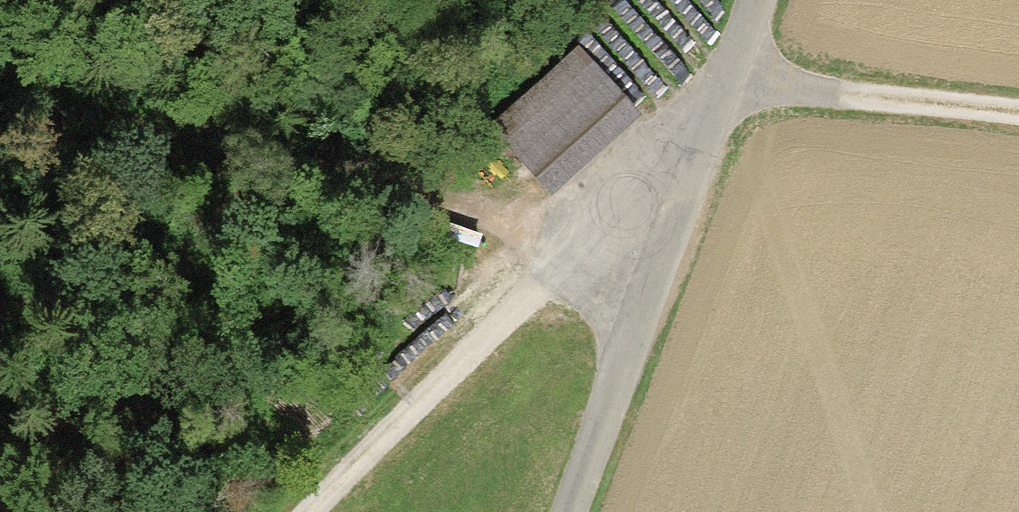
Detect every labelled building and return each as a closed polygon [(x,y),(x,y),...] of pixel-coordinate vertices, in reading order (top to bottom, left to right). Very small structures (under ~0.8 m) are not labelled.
[(563,61),(483,141),(527,184),(607,104),(563,61)]
